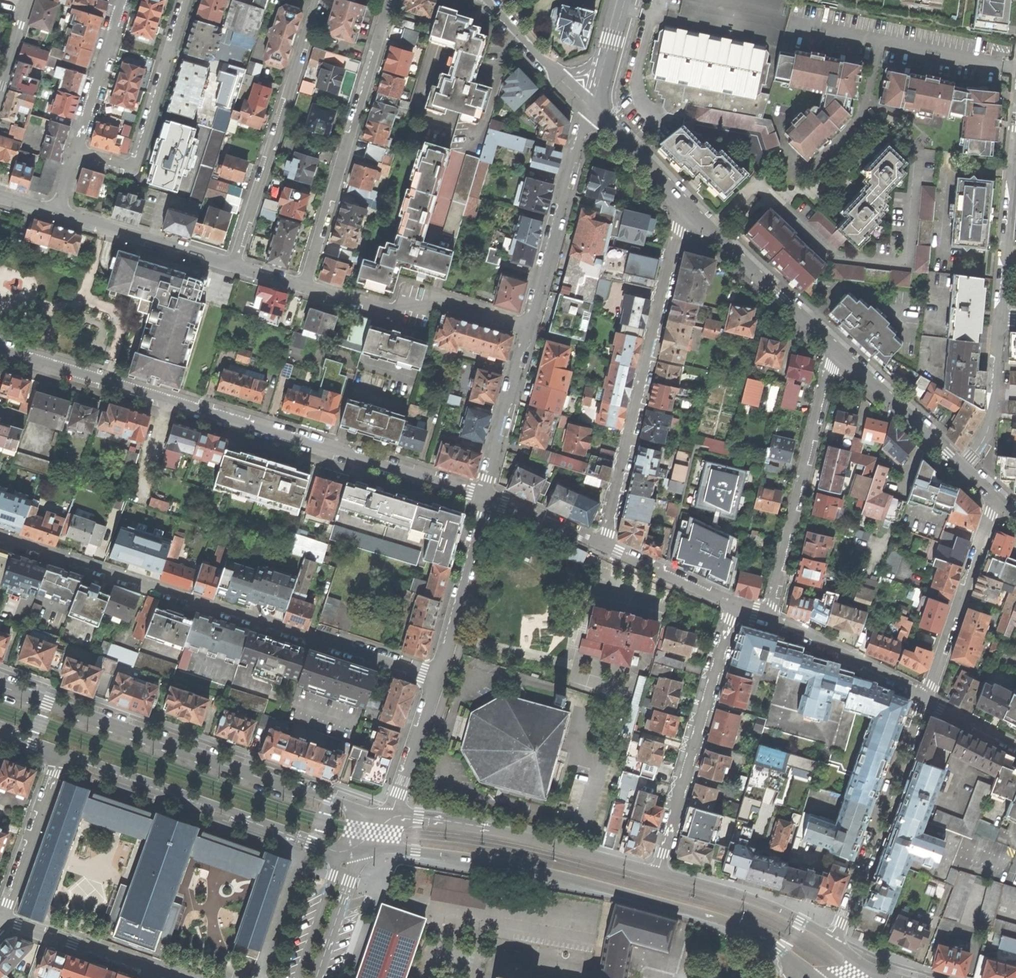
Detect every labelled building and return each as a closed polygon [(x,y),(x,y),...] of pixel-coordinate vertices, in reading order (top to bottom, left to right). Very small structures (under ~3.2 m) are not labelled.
[(58,4),(46,0),(37,0),(34,8),(31,18),(34,19),(32,25),(41,28),(40,31),(47,33),(48,30),(50,31),(58,4)] [(74,8),(103,17),(105,9),(107,3),(96,0),(73,0),(72,4),(75,5),(74,8)] [(139,11),(159,17),(160,15),(162,8),(164,0),(142,0),(141,2),(139,11)] [(219,22),(226,0),(202,0),(198,15),(219,22)] [(233,1),(223,28),(225,28),(257,38),(269,0),(254,0),(251,7),(233,1)] [(353,42),(356,34),(359,31),(363,18),(362,14),(364,5),(346,0),(335,0),(334,3),(338,8),(336,14),(335,13),(333,14),(332,15),(331,17),(331,19),(332,21),(334,21),(333,24),(333,26),(327,29),(325,34),(336,37),(338,40),(342,39),(353,42)] [(410,0),(407,10),(421,14),(430,16),(435,0),(409,0),(410,0)] [(1005,25),(1008,9),(1009,0),(965,0),(961,26),(1000,32),(1001,25),(1005,25)] [(287,4),(284,5),(282,12),(278,11),(273,26),(270,27),(267,35),(269,39),(264,53),(268,55),(266,61),(267,64),(278,68),(281,67),(283,59),(288,61),(292,48),(290,44),(292,37),(293,34),(297,32),(301,20),(300,18),(297,17),(299,11),(298,8),(287,4)] [(65,42),(68,43),(93,51),(99,31),(103,17),(74,8),(64,5),(62,11),(72,14),(72,13),(77,14),(76,19),(73,18),(71,23),(73,24),(72,28),(68,27),(67,32),(65,42)] [(572,44),(585,48),(594,12),(577,7),(577,9),(562,5),(561,9),(557,7),(553,10),(550,21),(552,23),(557,25),(556,29),(563,31),(560,39),(560,40),(562,42),(572,44)] [(448,76),(474,83),(482,56),(483,56),(489,36),(479,33),(480,27),(474,26),(471,25),(473,19),(438,9),(435,18),(434,24),(430,37),(454,44),(453,49),(455,49),(448,76)] [(132,32),(153,38),(154,32),(156,25),(159,17),(139,11),(136,19),(132,32)] [(428,23),(430,16),(421,14),(419,21),(428,23)] [(418,32),(420,25),(400,19),(398,26),(404,28),(418,32)] [(185,53),(207,60),(209,55),(214,57),(221,32),(216,31),(217,27),(195,20),(190,36),(185,53)] [(709,35),(708,36),(699,34),(699,33),(698,32),(698,33),(688,32),(688,31),(687,30),(687,31),(677,30),(677,29),(676,28),(676,29),(666,27),(666,26),(664,26),(664,29),(663,29),(659,32),(658,40),(654,40),(649,62),(653,63),(651,72),(654,75),(655,75),(654,79),(656,79),(654,90),(658,91),(657,94),(661,95),(661,98),(664,99),(662,107),(665,110),(667,113),(684,116),(687,104),(698,106),(762,118),(769,95),(760,93),(761,84),(765,85),(765,84),(764,83),(768,65),(770,65),(770,63),(769,63),(766,63),(768,53),(766,50),(765,50),(765,46),(764,46),(764,47),(754,45),(754,44),(753,44),(753,45),(743,43),(743,42),(742,42),(741,42),(732,40),(731,39),(730,40),(721,38),(721,37),(720,37),(719,38),(709,36),(709,35)] [(250,58),(257,38),(225,28),(223,35),(232,38),(231,42),(249,48),(246,56),(250,58)] [(414,47),(418,32),(404,28),(399,43),(414,47)] [(44,68),(49,52),(23,43),(16,66),(9,87),(36,95),(41,80),(28,76),(31,64),(44,68)] [(63,60),(88,67),(90,59),(93,51),(68,43),(66,51),(63,60)] [(61,59),(63,60),(66,51),(51,47),(49,55),(61,59)] [(405,75),(412,53),(391,47),(388,57),(385,69),(405,75)] [(308,63),(315,66),(319,55),(326,58),(328,52),(313,48),(308,63)] [(821,92),(850,98),(852,99),(853,92),(854,92),(860,65),(842,62),(842,63),(839,62),(839,60),(816,55),(794,51),(793,54),(779,51),(773,80),(788,83),(787,85),(821,92)] [(344,57),(328,52),(326,58),(342,63),(344,57)] [(62,77),(58,89),(79,96),(82,85),(85,75),(59,67),(61,59),(49,55),(46,64),(57,68),(55,74),(62,77)] [(168,109),(193,117),(208,67),(183,59),(180,69),(179,69),(177,76),(178,76),(175,85),(173,91),(170,99),(171,100),(168,109)] [(263,64),(249,60),(247,69),(246,70),(245,73),(258,77),(263,64)] [(121,69),(117,82),(138,89),(142,77),(144,70),(144,68),(136,66),(137,63),(133,62),(132,65),(123,62),(121,69)] [(322,70),(317,86),(338,92),(342,79),(344,70),(324,63),(323,65),(320,64),(318,69),(322,70)] [(228,65),(226,72),(244,78),(245,74),(245,73),(246,70),(228,65)] [(507,92),(519,104),(519,105),(536,88),(526,78),(518,69),(506,80),(509,83),(503,88),(507,92)] [(233,109),(242,84),(244,78),(226,72),(220,71),(217,81),(223,83),(216,106),(220,108),(213,128),(226,132),(230,118),(233,109)] [(881,105),(899,108),(899,107),(902,108),(902,109),(920,112),(920,111),(929,113),(929,114),(947,117),(947,115),(962,118),(960,138),(962,138),(961,153),(991,156),(993,141),(996,141),(997,122),(999,105),(995,105),(997,93),(979,91),(979,89),(966,88),(966,89),(953,87),(954,84),(924,78),(908,74),(908,76),(905,76),(905,75),(887,71),(882,98),(883,98),(882,104),(881,104),(881,105)] [(251,87),(255,77),(245,74),(244,78),(242,84),(251,87)] [(398,99),(404,80),(384,74),(381,82),(378,93),(398,99)] [(482,85),(474,83),(448,76),(445,75),(443,81),(440,80),(438,87),(431,86),(426,105),(445,111),(446,108),(462,112),(461,115),(478,120),(482,107),(486,108),(491,88),(482,85)] [(303,80),(299,92),(311,96),(314,84),(303,80)] [(111,102),(132,108),(132,107),(134,101),(138,89),(117,82),(114,94),(111,102)] [(270,94),(271,89),(255,83),(249,102),(265,107),(270,94)] [(32,108),(35,97),(9,89),(4,107),(1,116),(12,120),(8,136),(22,140),(30,114),(32,108)] [(47,110),(72,118),(76,107),(79,96),(58,89),(55,99),(53,104),(51,104),(49,103),(47,110)] [(294,107),(307,111),(312,96),(311,96),(299,92),(294,107)] [(514,109),(519,104),(507,92),(502,96),(514,109)] [(847,113),(850,98),(821,92),(818,108),(817,107),(815,106),(813,106),(811,108),(809,110),(808,109),(784,133),(791,139),(787,144),(806,161),(837,129),(837,128),(843,122),(849,116),(847,113)] [(398,106),(398,109),(396,114),(405,117),(410,103),(398,99),(378,93),(376,99),(381,101),(388,103),(398,106)] [(546,130),(544,139),(549,140),(547,144),(553,146),(554,141),(564,144),(570,124),(556,109),(543,96),(526,111),(529,116),(531,114),(544,127),(546,130)] [(263,114),(265,107),(249,102),(245,101),(241,112),(233,109),(230,118),(231,118),(227,130),(234,132),(237,123),(247,127),(248,123),(259,127),(261,120),(266,121),(267,118),(268,116),(263,114)] [(393,114),(396,114),(398,109),(387,106),(380,104),(375,102),(374,102),(372,109),(369,120),(389,126),(393,114)] [(314,130),(312,134),(320,136),(321,133),(328,135),(331,123),(335,111),(314,105),(306,128),(314,130)] [(763,136),(775,132),(771,120),(762,118),(698,106),(695,119),(753,130),(753,128),(761,129),(763,136)] [(30,114),(41,117),(43,112),(32,108),(30,114)] [(492,118),(488,128),(498,131),(504,125),(506,122),(492,118)] [(148,179),(178,188),(196,128),(165,119),(156,149),(148,179)] [(40,155),(46,157),(59,161),(65,141),(70,126),(50,120),(40,155)] [(369,140),(387,145),(389,140),(385,139),(389,126),(369,120),(366,129),(363,138),(369,140)] [(91,144),(127,155),(132,138),(124,136),(123,138),(116,136),(119,129),(97,122),(94,134),(91,144)] [(702,145),(682,124),(661,145),(667,151),(665,153),(671,159),(675,163),(676,161),(681,166),(683,164),(695,176),(698,173),(706,180),(712,187),(714,185),(725,196),(749,173),(742,167),(740,169),(721,149),(718,153),(706,141),(702,145)] [(504,125),(498,131),(521,137),(522,130),(504,125)] [(538,137),(544,139),(546,130),(544,127),(540,131),(537,130),(536,134),(539,134),(538,137)] [(212,128),(206,148),(219,152),(219,153),(226,132),(213,128),(212,128)] [(523,145),(525,138),(521,137),(498,131),(488,128),(479,159),(479,160),(487,162),(491,163),(496,144),(522,151),(523,145)] [(261,133),(247,129),(245,136),(258,140),(261,133)] [(779,145),(775,132),(763,136),(766,150),(779,145)] [(16,159),(21,143),(0,136),(0,155),(16,159)] [(295,148),(300,150),(303,141),(285,136),(281,150),(292,154),(293,151),(294,151),(295,148)] [(532,140),(525,138),(523,145),(531,147),(532,140)] [(386,148),(387,145),(369,140),(368,142),(386,148)] [(537,142),(532,140),(531,147),(535,148),(536,146),(546,149),(547,144),(537,142)] [(424,141),(411,187),(437,194),(444,172),(451,149),(424,141)] [(384,155),(386,148),(368,142),(366,150),(384,155)] [(837,229),(846,238),(858,249),(870,237),(867,234),(873,227),(881,219),(879,217),(884,212),(882,211),(888,205),(885,202),(890,196),(887,193),(906,173),(902,168),(907,162),(888,145),(877,157),(868,166),(870,168),(864,174),(866,176),(861,181),(865,184),(859,191),(861,192),(856,197),(847,207),(849,208),(844,213),(848,217),(837,229)] [(562,153),(551,150),(546,149),(536,146),(535,148),(531,165),(556,172),(559,162),(562,153)] [(189,200),(202,203),(219,152),(206,148),(196,178),(189,200)] [(29,152),(20,149),(18,154),(28,157),(29,152)] [(381,163),(384,155),(366,150),(363,157),(381,163)] [(39,155),(29,152),(28,157),(37,160),(39,155)] [(289,176),(310,183),(312,177),(316,165),(318,159),(296,153),(293,162),(288,160),(285,168),(286,169),(291,170),(289,175),(289,176)] [(245,171),(248,162),(224,154),(218,171),(222,173),(221,174),(241,181),(245,171)] [(393,158),(384,155),(381,163),(391,166),(393,158)] [(443,233),(457,237),(463,216),(469,196),(479,160),(479,159),(465,155),(443,233)] [(47,194),(50,192),(59,161),(46,157),(39,177),(33,175),(29,188),(47,194)] [(477,198),(487,162),(479,160),(469,196),(477,198)] [(33,175),(35,168),(24,165),(25,163),(16,161),(15,165),(9,185),(18,188),(28,191),(29,188),(33,175)] [(9,185),(15,165),(5,162),(3,170),(0,169),(0,183),(9,185)] [(597,169),(612,173),(612,171),(611,170),(611,168),(609,164),(605,163),(601,166),(600,167),(598,167),(597,169)] [(373,178),(376,171),(368,168),(361,166),(355,164),(352,176),(349,184),(370,190),(370,189),(373,178)] [(77,190),(105,199),(110,184),(101,182),(104,174),(98,172),(84,168),(77,190)] [(602,198),(609,200),(610,199),(612,199),(614,190),(612,189),(616,174),(612,173),(597,169),(593,168),(590,182),(587,195),(597,197),(602,198)] [(979,179),(973,179),(970,175),(966,178),(954,177),(949,246),(960,247),(964,251),(968,248),(974,248),(974,244),(985,244),(987,215),(989,185),(979,184),(979,179)] [(241,198),(244,188),(211,178),(208,187),(210,187),(241,198)] [(527,179),(525,187),(520,205),(546,212),(550,197),(553,185),(527,179)] [(383,193),(370,189),(370,190),(349,184),(347,192),(358,196),(373,200),(380,202),(383,193)] [(284,204),(281,213),(302,219),(303,218),(304,218),(306,217),(307,213),(306,211),(305,210),(307,203),(310,194),(301,192),(298,191),(298,190),(286,186),(284,191),(282,190),(279,202),(284,204)] [(303,186),(301,192),(310,194),(312,189),(303,186)] [(525,187),(524,187),(520,186),(519,186),(515,204),(520,205),(525,187)] [(936,187),(922,186),(914,270),(928,272),(936,187)] [(237,212),(241,198),(210,187),(207,195),(227,201),(224,208),(237,212)] [(411,187),(397,233),(423,241),(423,240),(430,218),(437,194),(411,187)] [(113,217),(137,224),(144,201),(134,198),(135,196),(132,195),(129,194),(128,197),(120,194),(113,217)] [(372,204),(373,200),(358,196),(356,203),(370,207),(372,204)] [(473,213),(477,198),(469,196),(463,216),(471,218),(473,213)] [(265,198),(262,208),(274,211),(277,202),(265,198)] [(604,214),(614,217),(616,209),(615,209),(615,206),(612,206),(608,205),(601,203),(596,202),(594,212),(604,214)] [(365,215),(366,210),(343,203),(341,211),(338,221),(358,227),(362,214),(365,215)] [(191,239),(194,230),(196,223),(199,216),(170,207),(162,231),(170,233),(191,239)] [(231,214),(210,207),(204,226),(196,223),(194,230),(202,233),(202,234),(222,240),(226,227),(231,214)] [(260,216),(275,220),(277,212),(274,211),(262,208),(260,216)] [(610,235),(612,226),(602,223),(604,214),(594,212),(582,209),(580,218),(580,219),(578,229),(571,255),(602,268),(607,245),(610,235)] [(647,229),(650,218),(650,217),(616,209),(614,217),(612,226),(610,235),(618,237),(644,243),(647,229)] [(812,282),(826,266),(792,236),(795,233),(767,209),(744,235),(750,240),(751,238),(754,240),(761,247),(762,245),(767,250),(766,251),(772,257),(770,259),(781,269),(791,278),(793,277),(795,279),(798,281),(796,283),(803,289),(810,280),(812,282)] [(837,248),(846,238),(837,229),(818,211),(808,221),(837,248)] [(614,217),(604,214),(602,223),(612,226),(614,217)] [(521,215),(518,225),(517,230),(511,252),(514,253),(512,260),(531,265),(534,256),(540,232),(543,221),(521,215)] [(280,218),(274,240),(294,246),(297,235),(301,224),(280,218)] [(46,255),(49,246),(55,226),(45,223),(34,220),(31,230),(27,228),(24,238),(37,242),(34,251),(46,255)] [(354,240),(358,227),(338,221),(334,232),(332,239),(355,247),(357,241),(354,240)] [(67,229),(55,226),(49,246),(76,254),(81,237),(76,235),(76,232),(67,229)] [(357,280),(393,290),(401,264),(424,271),(445,277),(454,249),(423,240),(423,241),(397,233),(392,249),(385,247),(384,250),(378,249),(374,262),(364,259),(357,280)] [(610,235),(607,245),(616,247),(618,237),(610,235)] [(267,262),(288,268),(291,257),(294,246),(274,240),(267,262)] [(602,268),(599,278),(612,281),(612,279),(653,288),(661,258),(616,247),(607,245),(602,268)] [(498,264),(500,256),(495,255),(497,248),(490,247),(486,261),(498,264)] [(352,261),(354,252),(341,248),(338,257),(352,261)] [(119,249),(107,288),(141,298),(139,303),(141,304),(145,311),(145,313),(149,314),(137,351),(135,351),(129,373),(180,388),(206,303),(199,301),(201,297),(198,296),(199,292),(198,292),(199,288),(196,282),(194,281),(193,281),(193,280),(189,279),(190,276),(185,275),(186,273),(139,258),(139,256),(130,253),(119,249)] [(715,259),(684,252),(678,278),(673,299),(697,304),(701,305),(705,284),(709,284),(715,259)] [(560,293),(594,302),(595,297),(599,278),(602,268),(571,255),(565,275),(560,293)] [(344,273),(347,265),(326,258),(324,268),(321,277),(341,283),(344,273)] [(908,286),(910,273),(832,264),(831,277),(908,286)] [(527,280),(502,273),(494,303),(519,310),(523,295),(527,280)] [(953,275),(950,305),(954,305),(953,313),(949,313),(947,338),(948,338),(976,341),(981,297),(983,277),(953,275)] [(595,297),(607,300),(612,281),(599,278),(595,297)] [(258,316),(279,322),(287,294),(277,291),(260,286),(257,294),(264,296),(260,309),(258,316)] [(728,299),(734,300),(736,288),(730,286),(728,299)] [(884,363),(902,343),(884,326),(887,323),(868,305),(866,308),(848,292),(830,312),(840,322),(838,324),(845,331),(863,348),(870,354),(873,352),(884,363)] [(584,340),(592,309),(594,302),(560,293),(554,314),(550,331),(584,340)] [(253,307),(260,309),(264,296),(257,294),(253,307)] [(651,300),(642,298),(633,296),(626,295),(623,307),(626,307),(622,323),(645,328),(648,314),(651,300)] [(692,325),(697,304),(673,299),(671,310),(669,319),(691,325),(692,325)] [(605,307),(594,302),(592,309),(602,313),(605,307)] [(607,304),(605,307),(602,313),(611,318),(616,309),(607,304)] [(741,307),(731,305),(725,330),(751,336),(755,320),(751,319),(753,309),(747,307),(741,306),(741,307)] [(311,308),(305,328),(321,333),(330,336),(337,316),(321,311),(311,308)] [(463,346),(469,323),(445,315),(443,327),(439,326),(434,344),(455,350),(456,345),(463,346)] [(685,350),(687,339),(691,325),(669,319),(664,340),(660,358),(682,363),(685,350)] [(721,324),(706,320),(704,328),(709,329),(720,331),(721,324)] [(346,347),(361,352),(369,326),(354,321),(346,347)] [(512,335),(469,323),(463,346),(470,348),(470,351),(495,359),(496,356),(506,359),(509,348),(512,335)] [(391,331),(370,324),(369,326),(361,352),(391,361),(420,369),(428,341),(404,334),(399,333),(400,331),(392,328),(391,331)] [(319,338),(321,333),(305,328),(303,333),(307,335),(319,338)] [(720,331),(709,329),(708,336),(718,339),(720,331)] [(289,345),(303,349),(307,335),(303,333),(293,330),(289,345)] [(1010,331),(1008,359),(1015,360),(1015,332),(1010,331)] [(642,338),(633,336),(624,334),(618,332),(615,345),(617,345),(613,362),(635,367),(639,349),(642,338)] [(755,362),(770,365),(780,368),(786,343),(781,342),(777,341),(778,340),(776,338),(772,337),(769,338),(769,339),(761,337),(755,362)] [(974,366),(976,341),(948,338),(943,388),(966,401),(980,409),(983,373),(973,372),(974,366)] [(565,368),(571,347),(548,341),(543,359),(537,381),(566,389),(572,370),(565,368)] [(251,356),(252,352),(240,349),(237,360),(249,363),(250,361),(251,356)] [(787,376),(793,377),(808,381),(812,361),(807,360),(792,356),(787,376)] [(319,392),(311,390),(304,415),(319,420),(325,422),(325,423),(326,425),(328,426),(330,426),(332,425),(333,424),(334,424),(340,404),(337,404),(340,394),(341,394),(346,376),(339,374),(342,363),(325,358),(323,366),(326,367),(319,392)] [(293,365),(284,362),(280,374),(290,377),(293,365)] [(604,400),(604,401),(626,406),(631,385),(635,367),(613,362),(610,376),(607,375),(604,387),(607,388),(604,400)] [(768,372),(770,365),(755,362),(754,368),(768,372)] [(654,381),(674,386),(674,383),(678,367),(659,363),(656,372),(654,381)] [(497,367),(485,364),(483,370),(478,368),(470,398),(483,402),(484,398),(494,401),(498,387),(501,375),(496,373),(497,367)] [(226,392),(239,396),(247,370),(236,367),(234,372),(224,369),(217,389),(226,392)] [(919,380),(921,376),(908,368),(906,373),(919,380)] [(254,400),(261,402),(267,382),(256,379),(258,373),(247,370),(239,396),(254,400)] [(25,402),(32,379),(20,375),(7,371),(0,393),(0,394),(25,402)] [(760,393),(763,381),(747,377),(741,402),(757,406),(760,393)] [(567,390),(566,389),(537,381),(533,393),(530,404),(537,406),(554,411),(560,413),(567,390)] [(677,390),(678,387),(674,386),(654,381),(651,394),(649,405),(669,410),(674,389),(677,390)] [(799,386),(792,384),(786,383),(780,406),(794,409),(799,386)] [(937,401),(945,406),(951,395),(931,383),(920,402),(926,405),(933,409),(937,401)] [(299,392),(289,389),(282,409),(283,409),(284,410),(284,412),(286,413),(288,414),(290,414),(292,412),(295,413),(304,415),(311,390),(301,386),(299,392)] [(597,398),(604,400),(607,388),(599,386),(597,398)] [(592,397),(594,390),(586,388),(584,395),(592,397)] [(693,397),(694,391),(692,390),(685,388),(680,388),(679,395),(692,398),(693,397)] [(36,391),(32,404),(29,413),(27,418),(64,429),(66,419),(71,404),(71,402),(54,397),(36,391)] [(459,405),(462,396),(453,394),(449,393),(447,402),(459,405)] [(590,405),(592,397),(584,395),(582,403),(590,405)] [(945,406),(952,410),(959,399),(951,395),(945,406)] [(405,419),(406,415),(348,398),(340,425),(369,434),(398,443),(398,442),(404,420),(405,419)] [(952,410),(959,414),(965,403),(959,399),(952,410)] [(1009,399),(1008,413),(1015,413),(1015,400),(1009,399)] [(596,421),(621,427),(623,417),(626,406),(604,401),(601,413),(599,412),(596,421)] [(959,414),(957,416),(954,421),(946,434),(955,443),(961,450),(984,411),(980,409),(966,401),(965,403),(959,414)] [(29,413),(32,404),(26,402),(25,403),(21,404),(19,410),(29,413)] [(75,406),(71,404),(66,419),(71,421),(69,429),(77,431),(78,428),(91,432),(93,425),(98,426),(102,413),(97,412),(98,410),(86,406),(76,403),(75,406)] [(103,410),(102,413),(98,426),(123,433),(130,409),(119,405),(110,403),(107,412),(103,410)] [(410,404),(406,415),(405,419),(412,421),(414,416),(418,417),(421,407),(410,404)] [(548,431),(552,418),(554,411),(537,406),(535,411),(529,409),(525,420),(522,419),(521,424),(520,428),(523,429),(520,440),(543,447),(548,431)] [(491,413),(467,407),(465,417),(462,416),(460,423),(463,424),(461,430),(459,429),(458,433),(484,441),(488,426),(491,413)] [(140,412),(130,409),(123,433),(122,435),(126,436),(128,433),(130,434),(130,437),(143,441),(151,415),(140,412)] [(669,425),(671,416),(647,410),(644,425),(641,437),(663,442),(667,425),(669,425)] [(844,433),(853,435),(858,415),(837,410),(835,419),(832,430),(844,433)] [(951,415),(945,411),(938,421),(943,425),(951,415)] [(862,437),(874,440),(882,442),(887,422),(874,419),(866,417),(862,437)] [(557,420),(552,418),(548,431),(553,432),(557,420)] [(412,447),(421,450),(426,431),(406,424),(407,421),(404,420),(398,442),(412,447)] [(890,421),(882,447),(898,461),(915,443),(909,438),(890,421)] [(17,450),(24,429),(0,422),(0,445),(17,450)] [(175,422),(167,447),(180,451),(181,447),(194,451),(201,430),(188,427),(175,422)] [(570,424),(568,431),(566,441),(564,450),(585,454),(587,446),(589,437),(590,429),(570,424)] [(216,435),(201,430),(194,451),(193,456),(208,461),(209,458),(221,462),(225,448),(228,439),(216,435)] [(852,437),(853,435),(844,433),(842,440),(851,442),(852,437)] [(793,441),(773,436),(768,456),(789,461),(792,448),(793,441)] [(837,447),(838,446),(839,439),(833,437),(831,446),(837,447)] [(859,439),(852,437),(851,442),(849,449),(849,450),(856,452),(859,439)] [(849,449),(851,442),(842,440),(839,439),(838,446),(849,449)] [(478,464),(480,454),(460,448),(460,447),(454,445),(454,446),(442,442),(436,464),(474,476),(478,464)] [(681,443),(679,450),(691,453),(692,446),(681,443)] [(847,459),(849,451),(849,450),(837,447),(831,446),(828,445),(825,458),(822,470),(843,475),(845,468),(847,459)] [(134,469),(139,454),(126,449),(119,446),(114,463),(121,465),(121,464),(134,469)] [(634,471),(655,475),(657,468),(661,451),(639,446),(636,458),(634,471)] [(551,452),(533,447),(530,457),(548,462),(551,452)] [(233,451),(225,448),(221,462),(214,487),(218,488),(209,516),(273,535),(281,507),(299,513),(311,474),(300,471),(294,469),(295,466),(290,465),(290,463),(283,461),(283,463),(255,454),(255,453),(252,452),(248,451),(248,452),(243,451),(243,453),(233,451)] [(599,456),(614,459),(616,452),(601,448),(599,456)] [(679,450),(674,472),(672,479),(684,482),(691,453),(679,450)] [(858,453),(849,451),(847,459),(852,462),(855,463),(858,453)] [(17,452),(12,465),(43,474),(50,476),(54,464),(17,452)] [(609,480),(614,459),(599,456),(592,454),(590,463),(551,452),(548,462),(587,474),(601,478),(609,480)] [(193,456),(182,453),(180,459),(165,455),(163,460),(178,465),(189,468),(193,456)] [(878,458),(858,453),(855,463),(858,464),(855,473),(857,474),(851,496),(865,499),(872,478),(871,477),(878,458)] [(1011,456),(1000,455),(999,477),(1015,478),(1014,492),(1015,492),(1015,457),(1011,456)] [(749,467),(706,457),(695,504),(720,510),(720,514),(736,518),(749,467)] [(933,469),(922,458),(907,498),(949,514),(958,488),(938,481),(930,478),(933,469)] [(176,470),(178,465),(163,460),(161,466),(176,470)] [(38,488),(43,474),(12,465),(0,461),(0,476),(38,488)] [(777,474),(778,467),(764,463),(762,471),(777,474)] [(539,491),(545,479),(545,478),(537,474),(538,473),(524,466),(523,467),(518,465),(509,483),(508,487),(535,500),(539,491)] [(878,517),(886,495),(882,493),(879,490),(887,468),(881,466),(876,465),(872,478),(865,499),(862,511),(878,517)] [(670,479),(672,479),(674,472),(657,468),(655,475),(670,479)] [(839,493),(843,475),(822,470),(818,488),(839,493)] [(653,483),(654,479),(655,475),(634,471),(631,483),(629,492),(650,497),(653,483)] [(599,486),(601,478),(587,474),(584,482),(599,486)] [(330,480),(318,476),(307,512),(308,513),(306,519),(330,526),(332,520),(343,484),(330,480)] [(550,481),(545,479),(539,491),(544,494),(550,481)] [(668,489),(682,492),(684,482),(672,479),(670,479),(668,489)] [(367,487),(347,481),(339,508),(356,513),(355,516),(388,525),(389,523),(410,529),(419,501),(406,497),(406,499),(397,496),(397,495),(382,490),(367,486),(367,487)] [(550,497),(551,497),(547,505),(555,509),(568,515),(578,492),(566,487),(566,486),(557,482),(550,497)] [(21,534),(31,506),(35,496),(0,484),(0,527),(21,534)] [(778,505),(781,492),(760,487),(755,506),(776,511),(778,505)] [(958,487),(958,488),(949,514),(947,520),(974,529),(981,509),(970,499),(958,487)] [(590,498),(578,492),(568,515),(589,525),(593,516),(596,511),(600,502),(590,497),(590,498)] [(653,498),(650,497),(629,492),(626,504),(623,516),(648,522),(652,504),(655,504),(656,501),(653,501),(653,498)] [(155,507),(180,514),(183,502),(172,498),(168,496),(159,493),(155,507)] [(836,506),(838,498),(817,493),(814,505),(812,513),(833,518),(836,506)] [(893,497),(886,495),(878,517),(891,522),(899,499),(893,497)] [(56,546),(62,531),(67,518),(56,515),(55,513),(50,511),(48,512),(46,518),(36,515),(42,499),(35,496),(31,506),(21,534),(40,540),(56,546)] [(112,506),(122,509),(125,501),(115,497),(112,506)] [(95,517),(99,507),(75,498),(74,498),(70,508),(95,517)] [(898,524),(906,502),(899,499),(891,522),(898,524)] [(440,508),(419,501),(410,529),(409,532),(431,538),(424,559),(435,562),(451,567),(458,538),(465,513),(441,506),(440,508)] [(670,502),(668,510),(677,512),(679,504),(670,502)] [(98,545),(105,526),(95,522),(69,512),(67,518),(62,531),(68,533),(68,534),(83,540),(89,542),(89,541),(98,545)] [(650,523),(648,522),(623,516),(621,527),(618,539),(642,549),(645,535),(647,524),(650,525),(650,523)] [(688,534),(679,531),(673,557),(701,571),(712,544),(721,531),(694,517),(688,534)] [(162,574),(172,540),(128,526),(127,528),(121,526),(109,557),(135,565),(162,574)] [(418,565),(422,552),(334,526),(330,539),(418,565)] [(304,557),(323,563),(325,556),(330,539),(321,536),(320,542),(307,538),(308,534),(294,529),(287,552),(304,557)] [(492,545),(501,547),(504,533),(496,531),(494,531),(490,545),(492,545)] [(836,539),(849,542),(851,534),(838,531),(836,539)] [(944,531),(940,542),(939,545),(952,549),(957,536),(957,535),(944,531)] [(997,531),(990,550),(1007,556),(1014,537),(1006,534),(997,531)] [(827,545),(829,537),(808,532),(806,541),(803,552),(824,557),(827,545)] [(761,545),(762,537),(747,534),(745,541),(761,545)] [(168,555),(177,558),(184,536),(181,535),(181,538),(174,535),(168,555)] [(663,539),(645,535),(642,549),(651,553),(659,557),(663,539)] [(966,554),(970,541),(957,536),(952,549),(939,545),(935,557),(962,566),(966,554)] [(926,561),(932,563),(935,557),(939,545),(940,542),(933,540),(926,561)] [(215,598),(217,592),(228,559),(231,550),(220,546),(213,567),(209,565),(210,562),(203,560),(193,590),(204,594),(215,598)] [(2,584),(6,572),(14,552),(0,548),(0,583),(2,584)] [(569,558),(583,563),(587,554),(573,548),(569,558)] [(890,549),(888,555),(900,560),(903,553),(890,549)] [(980,573),(1001,581),(1012,585),(1015,587),(1015,559),(1007,556),(990,550),(989,549),(984,564),(980,573)] [(900,560),(888,555),(885,562),(898,566),(900,560)] [(330,565),(332,558),(325,556),(323,563),(330,565)] [(796,581),(820,587),(825,562),(802,556),(799,569),(796,581)] [(941,588),(953,592),(956,582),(962,566),(935,557),(932,563),(932,564),(939,566),(932,585),(941,588)] [(29,558),(23,577),(36,581),(29,599),(35,602),(39,590),(49,564),(36,560),(29,558)] [(308,628),(314,608),(296,602),(297,599),(303,601),(315,562),(304,558),(299,575),(287,611),(284,620),(298,624),(308,628)] [(249,598),(287,611),(299,575),(261,563),(259,569),(228,559),(217,592),(227,595),(248,602),(249,598)] [(189,589),(195,570),(167,560),(161,580),(176,585),(189,589)] [(447,581),(451,567),(435,562),(430,582),(415,578),(411,590),(410,591),(415,592),(420,594),(425,596),(426,595),(441,601),(445,587),(447,581)] [(883,569),(896,573),(898,566),(885,562),(883,569)] [(64,569),(49,564),(39,590),(73,604),(84,575),(71,571),(64,568),(64,569)] [(323,591),(329,592),(337,568),(336,568),(331,566),(323,591)] [(13,574),(6,572),(2,584),(2,585),(8,587),(13,574)] [(758,587),(761,577),(740,572),(735,591),(756,597),(758,587)] [(999,586),(1001,581),(980,573),(976,583),(972,594),(993,602),(999,586)] [(876,588),(878,581),(867,578),(864,585),(876,588)] [(1011,590),(1012,585),(1001,581),(999,586),(1011,590)] [(90,587),(82,583),(70,614),(87,621),(87,622),(98,625),(110,595),(100,590),(102,586),(98,584),(92,582),(90,587)] [(827,584),(825,592),(826,593),(835,595),(838,587),(827,584)] [(128,590),(114,585),(105,610),(123,616),(123,615),(131,618),(141,594),(128,590)] [(1012,585),(1011,590),(1003,611),(1004,611),(1011,614),(1015,600),(1015,587),(1012,585)] [(871,601),(875,591),(859,586),(856,596),(871,601)] [(400,595),(412,599),(415,592),(410,591),(411,590),(402,587),(400,595)] [(950,599),(953,592),(941,588),(938,595),(950,599)] [(800,596),(801,592),(793,590),(791,600),(787,615),(807,620),(808,615),(812,600),(812,599),(800,596)] [(826,623),(833,602),(835,595),(826,593),(823,605),(818,602),(812,600),(808,615),(817,619),(826,623)] [(438,614),(442,602),(425,596),(420,594),(418,601),(411,624),(434,630),(438,614)] [(926,605),(929,597),(922,595),(919,602),(926,605)] [(321,616),(335,620),(341,600),(328,596),(321,616)] [(143,614),(140,613),(137,620),(140,621),(134,635),(144,639),(145,635),(157,606),(159,600),(155,599),(149,597),(143,614)] [(926,605),(923,615),(925,616),(923,623),(922,626),(939,632),(943,619),(948,604),(929,597),(926,605)] [(1008,622),(1013,624),(1015,625),(1015,600),(1011,614),(1008,622)] [(44,605),(36,602),(31,614),(39,618),(44,605)] [(867,613),(855,609),(844,605),(833,602),(826,623),(845,628),(860,633),(867,613)] [(177,613),(157,606),(145,635),(183,649),(185,644),(194,619),(177,613)] [(633,647),(651,651),(658,622),(632,616),(633,615),(620,611),(620,613),(594,607),(588,636),(606,640),(602,658),(601,658),(628,665),(633,647)] [(965,618),(961,629),(982,636),(989,614),(968,607),(965,618)] [(997,630),(1004,632),(1008,622),(1011,614),(1004,611),(997,630)] [(196,612),(194,619),(185,644),(239,662),(241,656),(250,630),(236,626),(196,612)] [(106,625),(109,616),(103,614),(100,623),(106,625)] [(902,630),(909,632),(912,622),(906,620),(902,630)] [(1009,636),(1013,624),(1008,622),(1004,632),(1003,634),(1009,636)] [(430,645),(434,630),(411,624),(404,651),(426,658),(430,645)] [(730,664),(761,673),(767,654),(774,657),(771,665),(780,668),(788,643),(776,640),(777,635),(766,632),(741,625),(730,664)] [(663,626),(653,662),(672,668),(682,671),(685,663),(663,657),(665,649),(689,655),(691,647),(695,635),(663,626)] [(951,657),(973,664),(975,657),(978,657),(982,644),(980,643),(982,636),(961,629),(956,643),(951,657)] [(262,634),(250,630),(241,656),(257,661),(253,673),(280,682),(284,670),(300,676),(309,650),(290,644),(262,634)] [(11,635),(0,631),(0,662),(1,662),(4,660),(4,658),(3,656),(11,635)] [(880,658),(894,662),(902,642),(874,633),(866,653),(880,658)] [(937,637),(923,633),(921,639),(934,644),(937,637)] [(50,665),(59,669),(65,651),(55,648),(56,645),(28,635),(20,658),(22,662),(27,663),(30,662),(35,664),(39,665),(41,668),(45,670),(49,668),(50,665)] [(578,652),(602,658),(606,640),(588,636),(587,640),(582,638),(578,652)] [(1000,642),(994,640),(990,650),(996,652),(1000,642)] [(98,654),(105,656),(107,657),(111,644),(103,641),(98,654)] [(788,642),(788,643),(780,668),(780,670),(787,672),(786,676),(808,682),(804,695),(803,695),(798,711),(826,719),(831,703),(829,702),(830,697),(845,701),(852,676),(854,672),(839,668),(840,664),(838,663),(820,658),(802,653),(804,647),(788,642)] [(112,644),(111,644),(107,657),(118,661),(133,666),(138,653),(112,644)] [(920,671),(926,667),(929,661),(932,652),(917,647),(915,653),(903,649),(899,661),(920,671)] [(325,655),(309,650),(300,676),(298,684),(365,706),(370,693),(377,672),(361,667),(325,655)] [(138,653),(133,666),(172,680),(178,666),(138,653)] [(113,674),(118,661),(107,657),(105,656),(101,668),(68,657),(63,672),(67,674),(63,684),(80,690),(93,695),(102,670),(113,674)] [(641,705),(655,709),(673,714),(674,711),(674,709),(678,696),(681,683),(669,680),(672,668),(653,662),(649,675),(660,678),(658,685),(654,684),(652,688),(654,688),(653,691),(656,692),(653,700),(643,697),(641,705)] [(960,682),(976,691),(980,683),(967,676),(969,673),(962,669),(953,686),(957,688),(960,682)] [(114,702),(129,707),(138,682),(129,679),(130,675),(120,672),(110,700),(114,702)] [(720,701),(741,707),(741,705),(743,701),(746,701),(752,680),(728,673),(724,687),(720,701)] [(624,733),(632,735),(641,705),(643,697),(648,678),(640,676),(624,733)] [(876,683),(852,676),(845,701),(845,703),(861,708),(859,712),(872,716),(843,796),(872,806),(874,800),(873,797),(875,791),(878,791),(880,784),(881,780),(880,776),(885,762),(887,763),(892,749),(891,746),(893,740),(896,738),(901,726),(899,723),(902,716),(904,716),(908,705),(905,699),(892,694),(893,692),(884,689),(875,686),(876,683)] [(389,692),(387,698),(409,705),(416,685),(404,681),(393,677),(388,692),(389,692)] [(149,714),(159,686),(148,682),(147,685),(138,682),(129,707),(141,711),(149,714)] [(967,708),(971,701),(976,691),(960,682),(957,688),(951,700),(959,704),(967,708)] [(1001,687),(996,684),(995,688),(991,686),(984,683),(984,685),(980,693),(976,704),(989,711),(1001,717),(1011,695),(1004,692),(1000,690),(1001,687)] [(201,722),(209,699),(171,686),(164,708),(168,709),(167,710),(179,714),(178,717),(184,719),(188,720),(189,718),(201,722)] [(514,780),(538,787),(543,769),(547,770),(556,740),(559,741),(566,715),(550,710),(548,714),(536,710),(522,686),(513,691),(518,700),(517,702),(506,699),(474,717),(466,746),(484,778),(496,781),(492,792),(501,794),(505,781),(514,783),(514,780)] [(227,700),(263,713),(265,714),(269,699),(231,688),(227,700)] [(976,704),(980,693),(976,691),(971,701),(976,704)] [(1011,695),(1001,717),(1015,725),(1015,694),(1012,692),(1011,695)] [(387,698),(370,693),(365,706),(382,712),(379,718),(387,720),(386,721),(393,723),(403,725),(406,715),(409,705),(387,698)] [(553,701),(563,704),(566,696),(555,693),(553,701)] [(219,709),(223,699),(215,696),(212,706),(219,709)] [(234,739),(248,744),(256,720),(226,709),(224,715),(221,718),(221,722),(217,733),(234,739)] [(650,729),(673,735),(676,727),(679,716),(673,714),(655,709),(652,720),(647,719),(645,727),(650,728),(650,729)] [(709,739),(731,746),(740,717),(717,710),(712,727),(709,739)] [(259,727),(266,729),(271,716),(265,714),(263,713),(259,727)] [(931,716),(915,760),(927,764),(935,743),(952,750),(960,730),(944,723),(931,716)] [(754,728),(762,731),(765,720),(757,717),(754,728)] [(396,745),(400,732),(380,726),(378,731),(374,730),(372,736),(376,737),(372,751),(376,753),(392,758),(396,745)] [(271,757),(281,761),(290,736),(281,733),(282,731),(272,727),(262,754),(271,757)] [(981,741),(960,730),(952,750),(951,753),(996,776),(1004,756),(1005,753),(981,741)] [(300,768),(316,773),(325,748),(290,736),(281,761),(300,768)] [(640,776),(653,780),(657,765),(658,765),(660,761),(664,744),(644,738),(638,760),(644,761),(640,776)] [(743,821),(747,822),(752,806),(760,808),(771,768),(792,775),(798,755),(758,744),(744,792),(738,813),(736,819),(743,821)] [(382,784),(392,758),(376,753),(375,757),(367,754),(369,750),(353,745),(348,757),(357,760),(351,776),(360,778),(360,777),(370,780),(382,784)] [(335,780),(345,754),(334,750),(334,751),(325,748),(316,773),(328,777),(335,780)] [(699,775),(720,781),(723,771),(727,772),(731,757),(706,750),(702,763),(699,775)] [(1004,756),(996,776),(992,785),(990,791),(1012,800),(1015,789),(1015,768),(1013,767),(1010,766),(1013,760),(1004,756)] [(626,760),(623,771),(630,773),(634,760),(626,757),(626,760)] [(27,795),(36,770),(26,767),(21,765),(16,763),(16,764),(6,760),(2,769),(1,769),(0,771),(0,786),(27,795)] [(890,913),(906,871),(911,856),(921,832),(944,770),(927,764),(915,760),(913,767),(914,770),(911,780),(908,781),(906,786),(905,790),(906,793),(903,802),(900,803),(897,812),(899,813),(897,819),(894,818),(891,827),(893,830),(891,836),(889,841),(888,842),(885,843),(876,870),(877,872),(877,873),(875,880),(872,882),(871,884),(870,887),(871,888),(871,890),(868,897),(867,898),(866,898),(863,905),(877,911),(878,908),(890,913)] [(623,771),(611,814),(618,816),(623,801),(624,801),(628,787),(634,789),(638,775),(630,773),(623,771)] [(737,788),(744,790),(748,777),(741,775),(737,788)] [(44,919),(49,905),(81,816),(86,818),(93,798),(92,798),(87,796),(90,789),(64,780),(45,832),(18,911),(44,920),(44,919)] [(979,821),(990,791),(992,785),(977,780),(962,819),(936,809),(931,823),(972,838),(974,833),(979,821)] [(693,795),(690,805),(711,811),(717,790),(696,783),(693,795)] [(863,833),(872,806),(843,796),(810,787),(801,815),(798,825),(795,836),(827,846),(830,850),(853,859),(863,833)] [(1012,800),(1006,813),(1015,818),(1015,789),(1012,800)] [(631,819),(633,820),(657,827),(661,814),(663,807),(657,806),(658,802),(655,801),(656,795),(639,790),(631,819)] [(732,802),(729,801),(726,810),(738,813),(744,792),(736,790),(732,802)] [(152,812),(94,792),(92,798),(93,798),(86,818),(147,838),(154,819),(150,817),(152,812)] [(685,821),(681,833),(706,840),(713,843),(721,814),(711,811),(690,805),(685,821)] [(196,835),(199,827),(177,820),(156,812),(154,819),(147,838),(128,891),(119,915),(120,915),(119,918),(113,935),(155,950),(161,932),(162,930),(163,930),(173,901),(189,854),(195,856),(202,837),(201,836),(196,835)] [(769,846),(783,851),(792,823),(798,825),(801,815),(793,812),(790,822),(778,818),(769,846)] [(615,838),(621,817),(618,816),(611,814),(602,845),(613,848),(615,838)] [(623,851),(644,857),(650,853),(653,841),(657,827),(633,820),(628,835),(624,834),(622,839),(627,841),(623,851)] [(1000,829),(979,821),(974,833),(995,841),(1000,829)] [(1,855),(4,844),(8,832),(0,830),(1,828),(0,828),(0,855),(1,855)] [(201,836),(202,837),(195,856),(256,878),(263,858),(258,856),(260,851),(202,831),(201,836)] [(931,836),(921,832),(911,856),(936,865),(945,841),(933,836),(931,836)] [(710,860),(711,857),(712,851),(712,849),(711,848),(704,846),(706,840),(681,833),(675,855),(685,858),(685,859),(688,860),(693,862),(695,861),(702,863),(704,860),(708,861),(709,860),(710,860)] [(711,857),(724,861),(728,847),(715,843),(712,851),(711,857)] [(236,941),(260,949),(261,950),(275,908),(291,860),(265,851),(263,858),(256,878),(235,941),(236,941)] [(762,883),(780,887),(786,866),(787,862),(780,860),(780,858),(770,855),(769,857),(753,852),(745,878),(762,883)] [(837,904),(847,874),(839,871),(840,867),(832,864),(829,874),(823,871),(822,875),(814,897),(814,898),(816,898),(816,899),(818,902),(819,903),(821,903),(825,902),(825,901),(837,904)] [(796,892),(814,897),(822,875),(812,873),(813,870),(807,868),(806,871),(786,866),(780,887),(779,888),(796,892)] [(935,936),(948,939),(954,921),(956,922),(973,875),(960,870),(951,868),(945,883),(954,886),(935,936)] [(430,899),(485,909),(489,883),(435,874),(430,899)] [(1001,934),(1015,939),(1015,924),(995,918),(1000,897),(1015,902),(1015,887),(991,880),(978,928),(1001,934)] [(128,891),(120,888),(111,914),(119,918),(120,915),(119,915),(128,891)] [(162,930),(161,932),(170,936),(181,905),(173,901),(163,930),(162,930)] [(632,943),(668,953),(677,919),(616,902),(606,936),(599,977),(626,977),(632,943)] [(424,919),(383,904),(379,915),(364,957),(357,977),(404,977),(424,919)] [(56,908),(49,905),(44,919),(51,922),(56,908)] [(923,947),(930,927),(909,919),(912,912),(903,908),(900,915),(898,915),(889,940),(902,945),(901,948),(906,950),(911,952),(912,949),(915,950),(917,944),(923,947)] [(852,937),(866,943),(869,936),(854,930),(852,937)] [(1001,934),(998,947),(1015,952),(1015,939),(1001,934)] [(5,974),(31,946),(32,943),(15,936),(8,938),(0,947),(0,969),(5,974)] [(946,971),(963,976),(970,953),(967,952),(970,943),(956,939),(954,948),(939,945),(932,967),(946,971)] [(257,959),(260,949),(236,941),(232,951),(257,959)] [(47,948),(41,964),(38,964),(35,972),(52,977),(59,977),(61,973),(67,955),(56,951),(47,948)] [(528,956),(513,953),(512,952),(511,951),(509,951),(508,951),(506,952),(506,953),(505,954),(504,955),(504,957),(505,959),(502,976),(498,976),(497,977),(524,977),(528,956)] [(67,955),(61,973),(65,974),(63,977),(84,977),(90,963),(79,959),(67,955)] [(979,955),(973,977),(1015,977),(1015,965),(979,955)] [(90,963),(84,977),(110,977),(112,971),(101,967),(90,963)]
